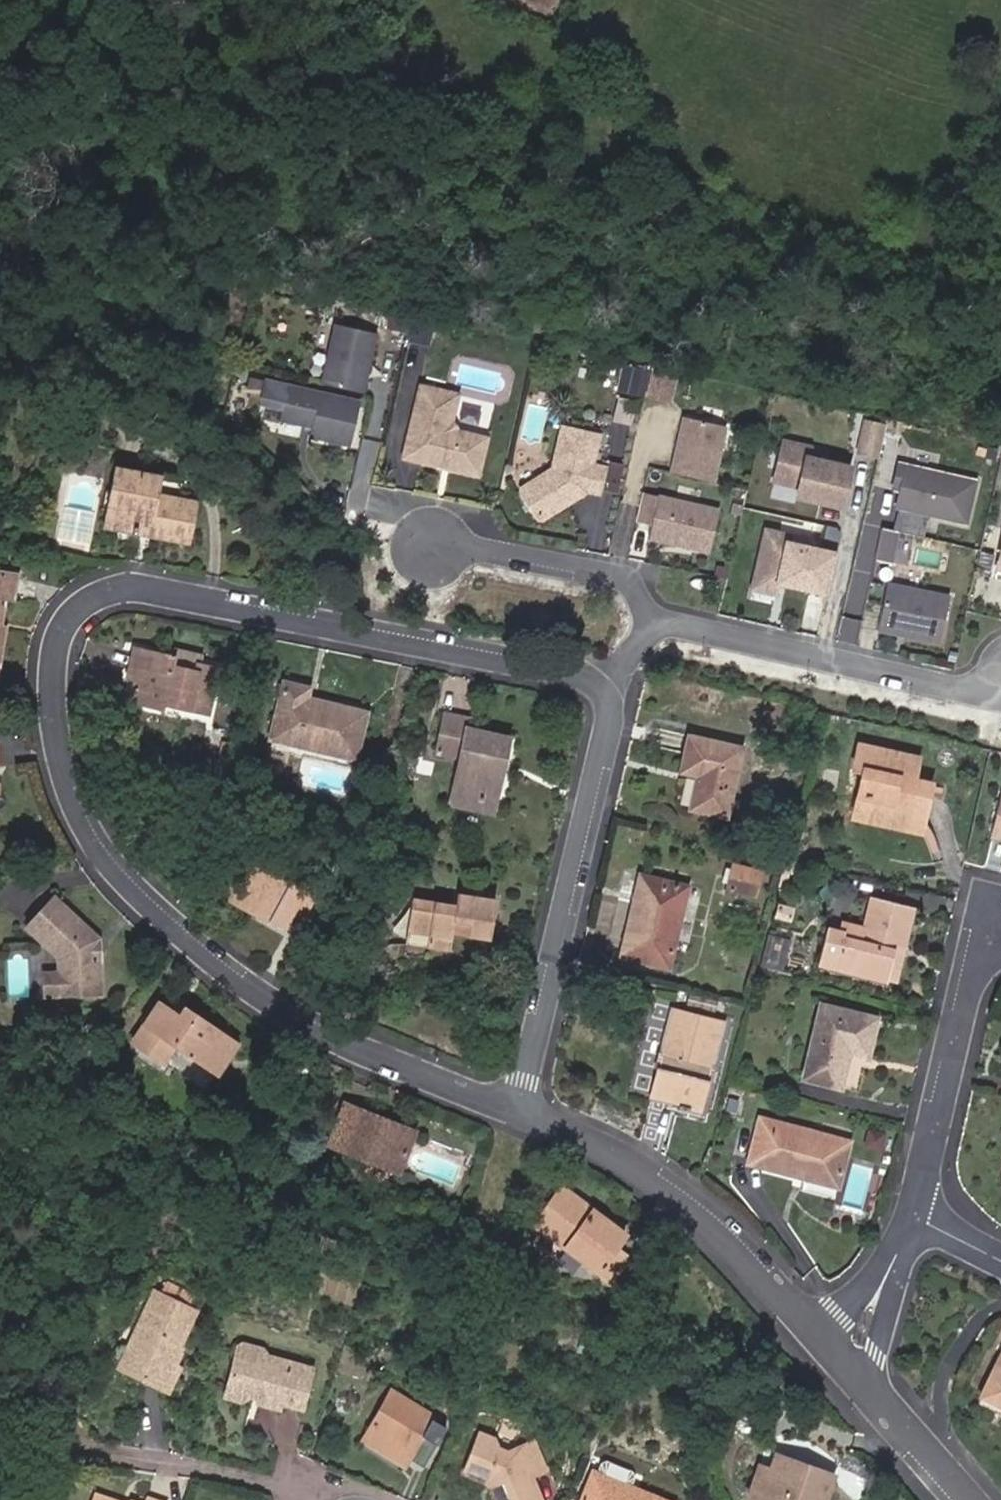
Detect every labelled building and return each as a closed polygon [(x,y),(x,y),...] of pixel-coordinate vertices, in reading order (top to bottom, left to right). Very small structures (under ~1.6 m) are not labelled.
[(404,328),(408,312),(388,308),(384,325),(404,328)] [(333,326),(322,386),(363,394),(375,335),(333,326)] [(637,394),(642,368),(623,365),(618,389),(637,394)] [(669,398),(674,374),(655,370),(650,395),(669,398)] [(488,435),(458,429),(452,421),(458,393),(421,385),(407,457),(443,465),(444,460),(453,462),(458,467),(481,472),(488,435)] [(353,447),(362,402),(288,388),(281,423),(318,430),(316,439),(353,447)] [(683,416),(672,472),(715,482),(726,425),(683,416)] [(879,455),(885,423),(866,419),(859,451),(879,455)] [(604,495),(609,469),(594,466),(601,434),(563,426),(555,471),(524,490),(523,498),(539,521),(546,522),(571,505),(568,502),(576,497),(583,497),(589,493),(589,492),(604,495)] [(841,508),(850,468),(807,460),(809,450),(783,445),(775,484),(800,489),(798,499),(841,508)] [(968,520),(977,477),(898,461),(894,481),(901,483),(897,506),(968,520)] [(159,478),(114,469),(104,523),(187,540),(194,505),(155,497),(159,478)] [(714,554),(722,511),(660,499),(651,541),(714,554)] [(879,528),(876,560),(894,562),(898,530),(879,528)] [(830,595),(838,555),(789,545),(791,538),(768,533),(759,576),(781,581),(780,585),(781,585),(830,595)] [(9,600),(12,576),(0,574),(0,599),(9,600)] [(780,585),(781,581),(759,576),(757,587),(780,592),(781,585),(780,585)] [(944,642),(954,594),(891,582),(882,629),(944,642)] [(125,679),(121,694),(118,707),(140,713),(143,706),(199,719),(210,676),(186,670),(184,678),(160,673),(162,664),(120,654),(115,676),(125,679)] [(111,692),(121,694),(125,679),(115,676),(111,692)] [(302,692),(275,686),(261,743),(344,766),(356,716),(299,703),(302,692)] [(439,795),(486,807),(499,741),(459,730),(461,721),(436,715),(428,755),(447,760),(439,795)] [(705,771),(702,782),(696,810),(731,818),(749,745),(696,732),(689,766),(705,771)] [(888,807),(920,815),(928,777),(910,773),(916,750),(859,734),(853,760),(861,763),(849,810),(885,820),(888,807)] [(686,777),(702,782),(705,771),(689,766),(686,777)] [(996,789),(987,828),(1000,832),(1000,790),(996,789)] [(484,818),(486,807),(439,795),(437,805),(484,818)] [(916,828),(920,815),(888,807),(885,820),(916,828)] [(302,934),(320,903),(252,863),(242,881),(231,875),(220,894),(276,929),(281,921),(302,934)] [(728,863),(725,889),(757,894),(761,867),(728,863)] [(659,966),(680,884),(635,872),(615,955),(659,966)] [(880,947),(894,950),(906,902),(862,891),(856,915),(841,911),(837,927),(818,921),(809,962),(873,978),(880,947)] [(97,937),(52,896),(24,926),(56,956),(55,969),(56,993),(97,993),(97,961),(85,950),(97,937)] [(425,943),(421,958),(440,963),(444,947),(478,955),(488,912),(445,902),(442,914),(404,904),(396,936),(425,943)] [(393,951),(421,958),(425,943),(396,936),(393,951)] [(97,961),(97,937),(85,950),(97,961)] [(887,982),(894,950),(880,947),(873,978),(887,982)] [(55,969),(40,969),(39,992),(56,993),(55,969)] [(843,1043),(855,1046),(867,1050),(878,1007),(816,991),(814,998),(795,1071),(833,1082),(843,1043)] [(167,998),(160,1008),(173,1016),(179,1007),(167,998)] [(150,1000),(122,1035),(153,1056),(166,1040),(211,1072),(232,1042),(179,1007),(173,1016),(160,1008),(150,1000)] [(689,1111),(711,1020),(662,1007),(642,1094),(667,1100),(664,1115),(675,1117),(677,1108),(689,1111)] [(153,1056),(122,1035),(116,1046),(152,1073),(159,1063),(198,1090),(211,1072),(166,1040),(153,1056)] [(845,1086),(855,1046),(843,1043),(833,1082),(845,1086)] [(323,1145),(339,1151),(356,1111),(339,1105),(323,1145)] [(840,1137),(750,1110),(737,1157),(827,1183),(840,1137)] [(356,1111),(339,1151),(361,1161),(356,1174),(388,1188),(410,1137),(356,1111)] [(622,1234),(562,1186),(533,1224),(607,1283),(627,1257),(613,1245),(622,1234)] [(150,1379),(158,1361),(165,1342),(158,1339),(162,1330),(167,1332),(181,1302),(140,1283),(107,1359),(150,1379)] [(241,1327),(236,1344),(264,1352),(266,1345),(269,1336),(241,1327)] [(264,1352),(236,1344),(226,1378),(243,1383),(251,1380),(260,1383),(258,1390),(278,1396),(279,1391),(300,1398),(312,1359),(266,1345),(264,1352)] [(999,1349),(976,1397),(1000,1410),(1000,1350),(999,1349)] [(170,1366),(158,1361),(150,1379),(162,1384),(170,1366)] [(434,1414),(395,1391),(368,1435),(408,1459),(434,1414)] [(499,1497),(496,1499),(544,1499),(534,1470),(544,1463),(533,1439),(509,1449),(497,1444),(494,1433),(481,1428),(466,1464),(489,1474),(499,1497)] [(775,1460),(780,1451),(765,1445),(761,1455),(775,1460)] [(779,1499),(822,1499),(833,1472),(780,1451),(775,1460),(761,1455),(753,1476),(784,1488),(779,1499)] [(636,1471),(610,1460),(606,1462),(602,1473),(634,1486),(638,1476),(636,1471)] [(596,1470),(583,1499),(669,1499),(634,1486),(602,1473),(596,1470)] [(771,1499),(779,1499),(784,1488),(753,1476),(748,1491),(771,1499)] [(85,1496),(98,1499),(116,1499),(87,1491),(85,1496)]
